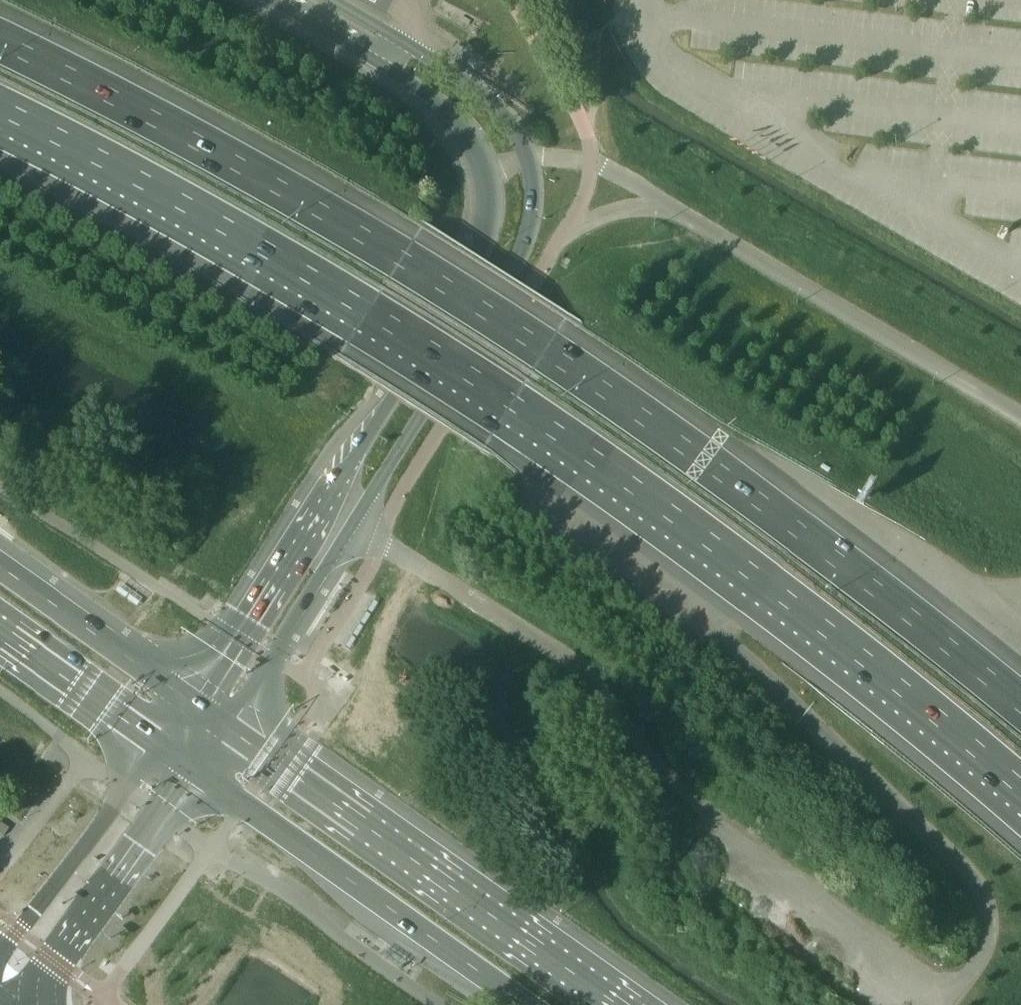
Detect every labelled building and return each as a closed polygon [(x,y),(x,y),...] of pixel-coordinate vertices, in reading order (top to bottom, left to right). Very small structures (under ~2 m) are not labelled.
[(378,9),(382,0),(361,0),(378,9)]
